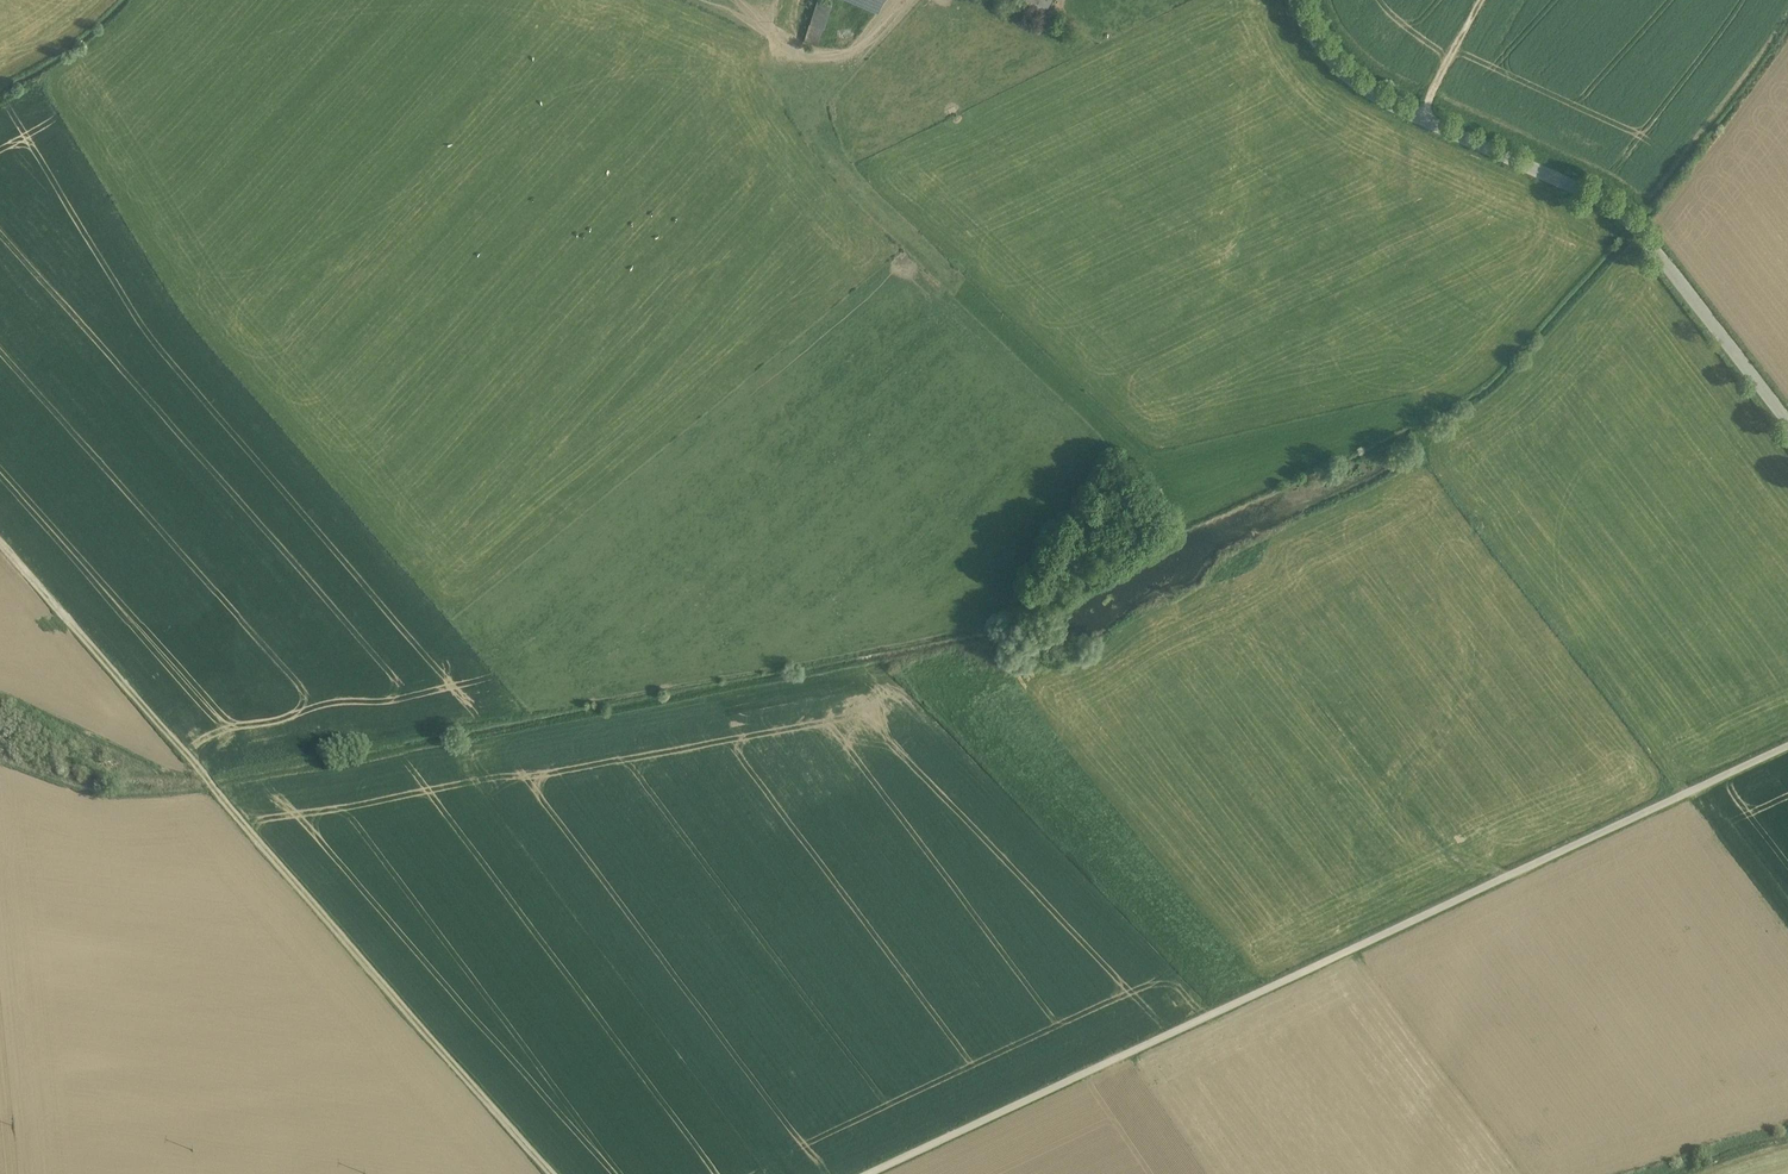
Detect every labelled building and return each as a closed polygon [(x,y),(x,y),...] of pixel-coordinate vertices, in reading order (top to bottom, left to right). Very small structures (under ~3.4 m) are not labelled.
[(833,4),(820,0),(819,0),(807,39),(819,42),(823,28),(826,29),(833,4)] [(881,0),(857,0),(877,9),(881,0)]
